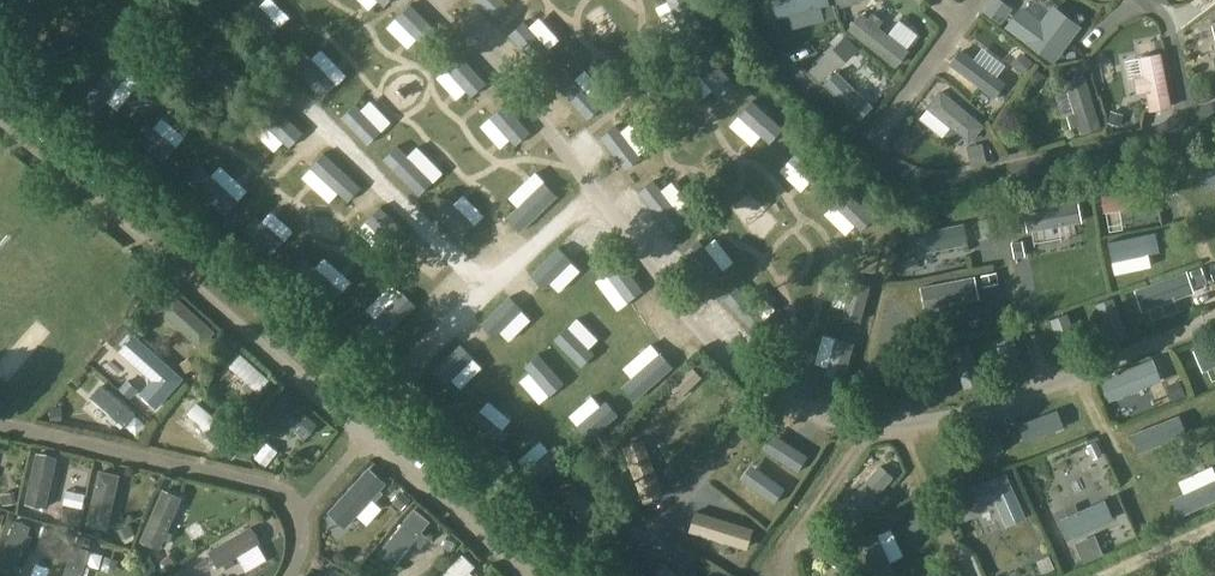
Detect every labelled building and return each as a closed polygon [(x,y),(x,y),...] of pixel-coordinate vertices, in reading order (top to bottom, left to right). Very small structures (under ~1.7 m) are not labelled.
[(4,13),(15,0),(0,0),(0,9),(4,13)] [(385,8),(394,0),(377,0),(385,8)] [(495,20),(508,7),(501,0),(475,0),(495,20)] [(667,1),(686,39),(704,30),(689,0),(670,0),(667,1)] [(769,3),(775,22),(828,7),(826,0),(781,0),(769,3)] [(1001,21),(1010,10),(997,0),(993,0),(986,10),(1001,21)] [(255,2),(241,17),(268,43),(282,29),(255,2)] [(411,7),(397,20),(425,48),(438,34),(411,7)] [(1021,10),(1009,26),(1053,58),(1076,27),(1065,19),(1065,16),(1057,10),(1051,11),(1045,19),(1046,22),(1042,26),(1021,10)] [(878,26),(882,20),(873,13),(868,18),(862,13),(849,30),(896,66),(909,50),(878,26)] [(525,23),(509,37),(537,67),(552,54),(525,23)] [(993,74),(1004,53),(973,37),(962,59),(993,74)] [(302,50),(288,63),(324,101),(339,87),(302,50)] [(233,69),(218,84),(186,52),(175,64),(207,95),(204,98),(215,110),(244,80),(233,69)] [(1141,58),(1151,113),(1169,110),(1160,54),(1141,58)] [(710,56),(694,70),(721,100),(737,87),(710,56)] [(461,57),(447,71),(473,99),(488,86),(461,57)] [(852,131),(865,118),(838,90),(847,81),(827,60),(804,82),(852,131)] [(115,63),(83,103),(98,116),(130,75),(115,63)] [(567,72),(553,85),(588,122),(601,110),(567,72)] [(1082,133),(1100,128),(1085,76),(1067,81),(1076,113),(1068,116),(1071,127),(1080,125),(1082,133)] [(970,142),(983,126),(940,91),(927,107),(952,127),(946,134),(958,143),(963,137),(970,142)] [(754,104),(740,118),(771,146),(784,132),(754,104)] [(357,107),(342,121),(370,147),(384,133),(357,107)] [(506,107),(491,121),(515,148),(530,135),(506,107)] [(277,110),(263,124),(291,150),(304,136),(277,110)] [(147,124),(135,139),(163,163),(176,149),(147,124)] [(925,126),(917,139),(930,147),(938,135),(925,126)] [(617,128),(600,140),(626,172),(641,161),(617,128)] [(399,148),(385,162),(421,198),(434,184),(399,148)] [(803,150),(790,163),(818,189),(830,177),(803,150)] [(324,156),(312,170),(350,204),(362,191),(324,156)] [(202,169),(189,184),(226,217),(239,202),(202,169)] [(1196,177),(1203,196),(1214,191),(1214,170),(1196,177)] [(654,175),(638,187),(670,227),(686,214),(654,175)] [(544,176),(506,212),(521,225),(557,190),(544,176)] [(845,193),(832,206),(860,234),(873,221),(845,193)] [(450,201),(436,214),(463,241),(476,227),(450,201)] [(381,210),(368,224),(396,250),(409,236),(381,210)] [(256,219),(244,234),(273,258),(285,243),(256,219)] [(916,233),(920,253),(968,244),(964,224),(916,233)] [(699,235),(684,247),(709,277),(723,264),(699,235)] [(1155,236),(1107,246),(1111,265),(1159,255),(1155,236)] [(558,242),(531,270),(544,283),(571,255),(558,242)] [(612,245),(597,256),(628,297),(643,285),(612,245)] [(305,261),(293,275),(331,308),(343,295),(305,261)] [(1138,289),(1146,310),(1195,293),(1188,272),(1138,289)] [(922,287),(927,309),(979,298),(975,276),(922,287)] [(738,281),(724,294),(758,331),(771,320),(738,281)] [(850,284),(840,320),(858,325),(868,288),(850,284)] [(509,292),(482,319),(495,333),(522,306),(509,292)] [(201,348),(216,332),(175,294),(160,310),(201,348)] [(404,296),(367,331),(381,345),(416,309),(404,296)] [(1111,299),(1094,305),(1110,347),(1127,340),(1111,299)] [(1066,314),(1049,321),(1064,362),(1082,356),(1066,314)] [(568,321),(554,334),(582,361),(595,348),(568,321)] [(1010,335),(993,340),(1006,380),(1023,375),(1010,335)] [(462,339),(434,367),(448,379),(475,352),(462,339)] [(834,342),(823,378),(842,383),(852,347),(834,342)] [(1197,350),(1206,369),(1214,365),(1214,342),(1197,350)] [(968,346),(950,352),(963,392),(981,387),(968,346)] [(661,348),(622,381),(636,396),(674,362),(661,348)] [(539,349),(525,361),(550,390),(564,378),(539,349)] [(1153,359),(1102,380),(1110,401),(1161,380),(1153,359)] [(885,366),(867,367),(869,410),(888,409),(885,366)] [(240,372),(228,384),(255,412),(267,400),(240,372)] [(305,437),(317,423),(284,395),(261,422),(274,433),(285,420),(305,437)] [(606,396),(578,420),(590,435),(619,410),(606,396)] [(226,445),(234,434),(197,403),(188,414),(213,435),(210,439),(218,446),(221,441),(226,445)] [(124,447),(136,432),(100,404),(88,419),(124,447)] [(481,405),(467,420),(497,446),(510,430),(481,405)] [(1057,412),(1017,428),(1024,446),(1064,430),(1057,412)] [(1178,418),(1130,438),(1139,457),(1186,438),(1178,418)] [(773,428),(763,444),(799,468),(809,452),(773,428)] [(995,436),(956,451),(962,468),(1002,454),(995,436)] [(644,439),(625,446),(645,502),(665,495),(644,439)] [(555,440),(525,465),(538,480),(568,453),(555,440)] [(37,453),(26,503),(45,507),(57,458),(37,453)] [(751,459),(740,475),(776,500),(787,485),(751,459)] [(387,479),(370,463),(329,508),(346,524),(387,479)] [(997,502),(1008,527),(1028,517),(1008,473),(974,488),(983,508),(997,502)] [(1170,502),(1178,520),(1214,504),(1214,482),(1170,502)] [(574,489),(562,504),(610,540),(621,525),(574,489)] [(162,490),(141,541),(160,549),(164,538),(169,540),(171,534),(167,532),(181,498),(162,490)] [(1061,520),(1071,539),(1115,520),(1106,500),(1080,512),(1077,505),(1066,509),(1070,517),(1061,520)] [(395,565),(431,521),(415,508),(379,552),(395,565)] [(697,510),(691,530),(747,547),(753,528),(697,510)] [(261,543),(250,526),(209,552),(219,568),(261,543)] [(861,538),(878,575),(880,575),(897,568),(879,530),(861,538)] [(76,545),(73,544),(62,575),(81,575),(90,550),(89,550),(93,538),(79,534),(76,545)] [(652,575),(681,575),(666,561),(652,575)]
